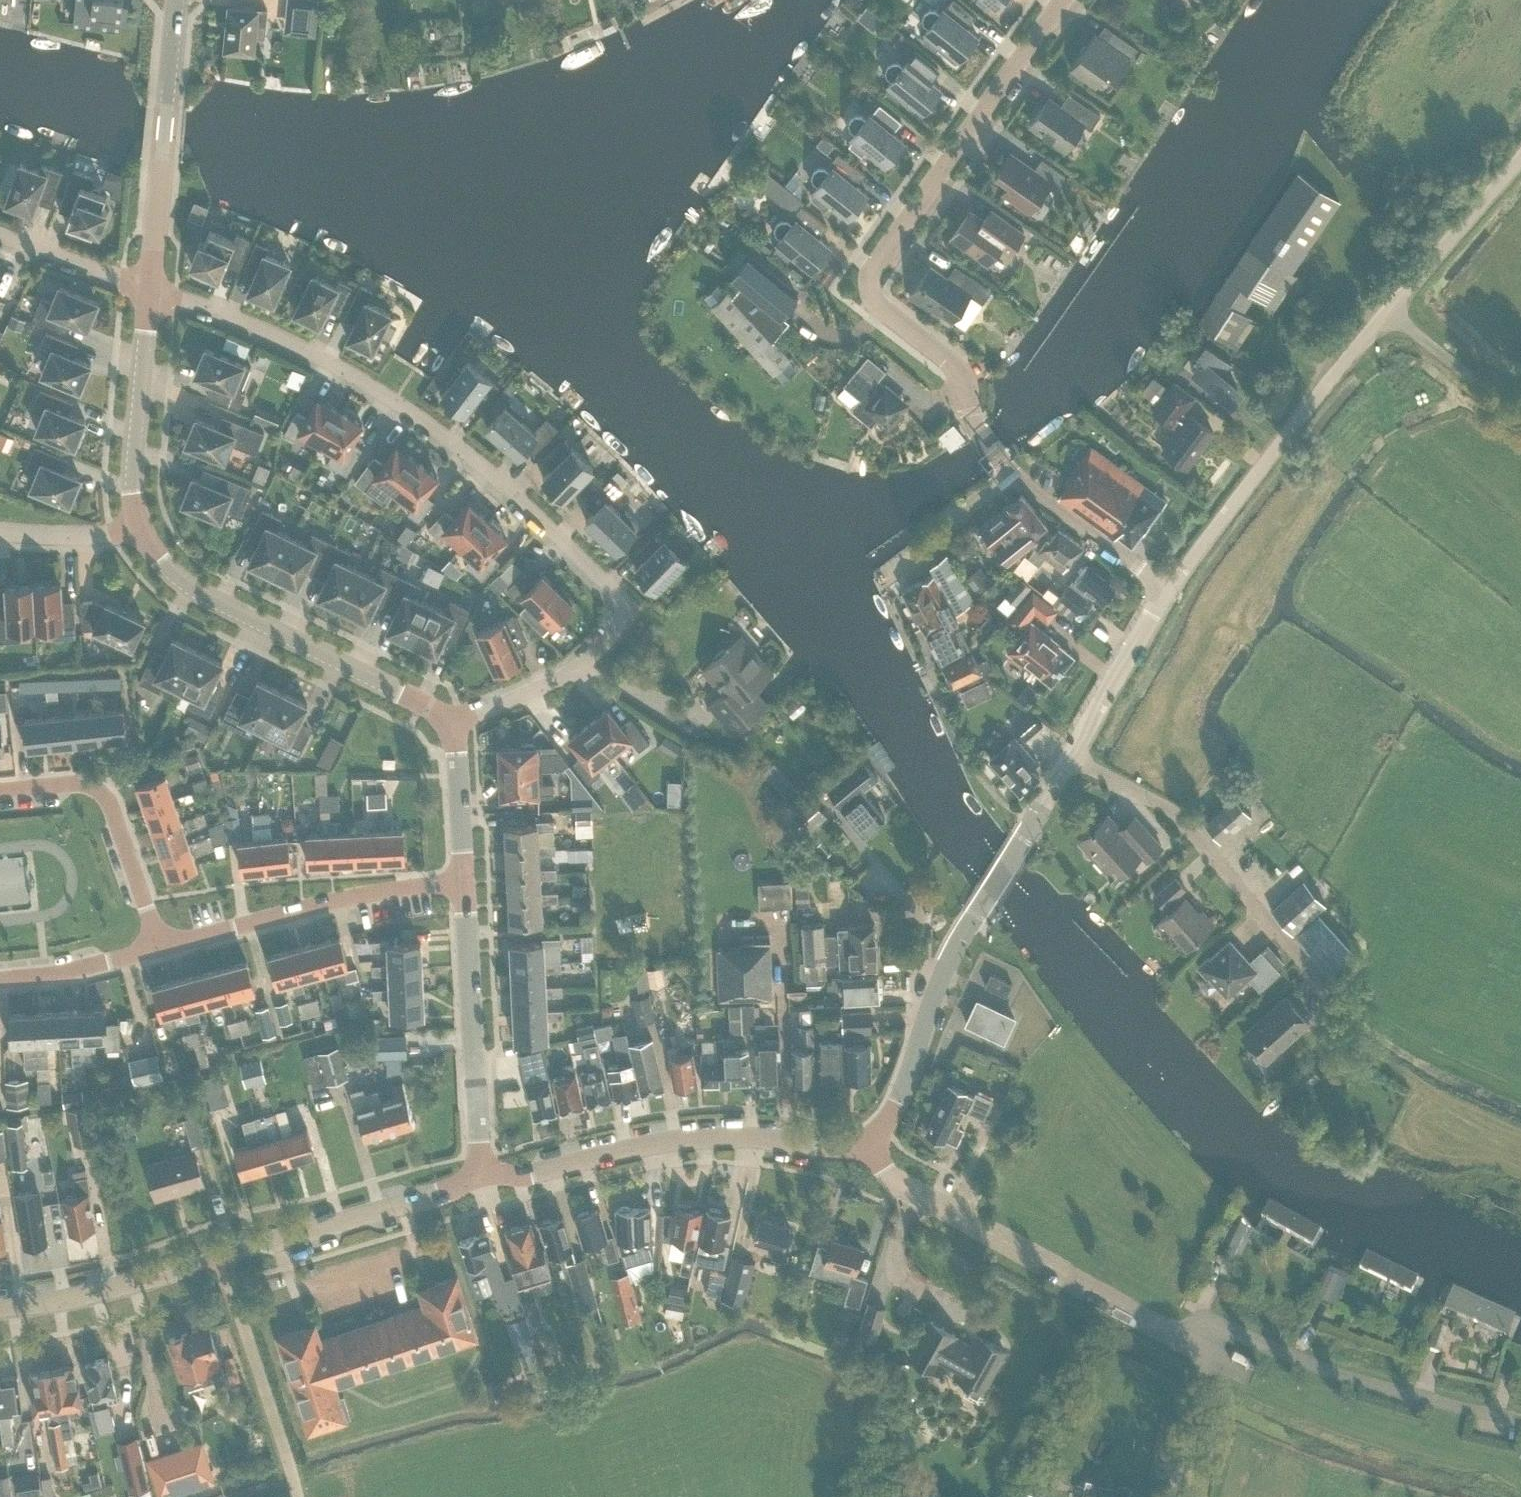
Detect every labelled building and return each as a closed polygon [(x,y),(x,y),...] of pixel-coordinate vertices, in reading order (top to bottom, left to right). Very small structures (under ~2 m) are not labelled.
[(123,0),(76,0),(74,22),(92,23),(93,17),(102,18),(102,24),(121,26),(123,0)] [(284,21),(292,22),(291,31),(313,33),(317,0),(286,0),(284,21)] [(955,0),(951,0),(944,9),(943,8),(939,13),(935,10),(929,9),(925,13),(923,18),(924,23),(928,26),(924,31),(927,34),(923,40),(935,50),(940,44),(957,58),(956,60),(957,61),(977,36),(966,27),(975,16),(955,0)] [(989,1),(994,6),(993,8),(994,8),(1001,0),(987,0),(989,1)] [(253,49),(255,37),(265,38),(266,24),(267,9),(257,8),(258,7),(230,4),(226,46),(232,47),(231,51),(247,53),(247,49),(253,49)] [(1137,47),(1105,25),(1098,35),(1094,33),(1070,68),(1095,85),(1108,68),(1118,75),(1137,47)] [(938,68),(916,51),(907,62),(906,61),(902,66),(898,62),(892,62),(888,65),(886,70),(887,76),(891,79),(887,84),(890,86),(886,92),(898,103),(903,97),(920,111),(919,113),(920,113),(940,89),(929,79),(938,68)] [(1078,119),(1048,98),(1030,124),(1065,149),(1083,124),(1090,129),(1100,115),(1087,106),(1078,119)] [(901,121),(879,104),(870,114),(869,113),(865,119),(861,115),(855,115),(851,118),(849,123),(850,128),(855,132),(850,137),(853,139),(849,145),(862,155),(866,150),(884,164),(882,165),(883,166),(903,141),(892,132),(901,121)] [(823,136),(816,145),(827,154),(834,145),(823,136)] [(864,174),(838,152),(828,164),(832,167),(828,171),(824,168),(819,167),(814,170),(812,175),(813,181),(818,184),(814,189),(816,191),(812,197),(825,208),(829,202),(847,216),(845,218),(846,219),(867,194),(855,184),(864,174)] [(1033,170),(1010,153),(996,172),(1010,182),(1003,193),(1029,211),(1049,182),(1056,187),(1064,175),(1041,159),(1033,170)] [(39,171),(20,164),(6,203),(32,212),(38,197),(53,203),(64,173),(42,165),(39,171)] [(109,169),(103,185),(114,189),(112,195),(121,199),(124,175),(118,173),(109,169)] [(99,229),(106,210),(102,208),(107,195),(90,189),(94,178),(73,170),(61,205),(72,209),(66,225),(92,234),(95,227),(99,229)] [(1297,172),(1238,262),(1286,292),(1297,274),(1292,271),(1339,199),(1297,172)] [(768,173),(758,185),(772,196),(782,184),(768,173)] [(827,226),(801,205),(791,217),(794,220),(791,224),(787,220),(781,220),(777,223),(775,228),(776,233),(781,237),(776,242),(779,244),(775,250),(788,260),(792,255),(810,269),(808,270),(809,271),(829,246),(818,237),(827,226)] [(1024,233),(991,209),(983,220),(969,211),(945,245),(945,246),(951,238),(987,263),(999,247),(1009,254),(1024,233)] [(234,241),(210,231),(204,243),(201,242),(193,260),(197,262),(193,269),(219,280),(228,258),(240,263),(249,240),(237,235),(234,241)] [(274,303),(290,264),(265,254),(268,248),(256,243),(246,266),(257,270),(248,292),(274,303)] [(785,321),(782,318),(798,298),(747,257),(731,277),(743,287),(734,298),(728,292),(711,308),(773,375),(790,360),(769,336),(785,321)] [(1238,262),(1229,276),(1255,293),(1277,307),(1286,292),(1238,262)] [(959,287),(930,266),(909,296),(927,309),(930,305),(951,320),(969,295),(982,304),(991,290),(968,274),(959,287)] [(790,271),(789,272),(798,280),(799,278),(802,274),(793,267),(790,271)] [(336,287),(313,275),(294,313),(319,325),(330,304),(340,309),(351,287),(339,281),(336,287)] [(1229,276),(1217,293),(1244,310),(1255,293),(1229,276)] [(373,351),(391,313),(367,302),(372,291),(360,285),(347,312),(358,317),(347,339),(373,351)] [(87,328),(98,302),(59,286),(53,302),(42,298),(33,318),(61,330),(65,319),(87,328)] [(1244,310),(1217,293),(1199,321),(1238,345),(1256,318),(1244,310)] [(80,390),(91,364),(69,355),(74,344),(46,332),(37,353),(48,358),(42,374),(80,390)] [(1196,357),(1204,363),(1195,375),(1227,399),(1237,386),(1222,375),(1231,363),(1206,344),(1196,357)] [(239,408),(245,393),(241,391),(251,367),(205,348),(195,374),(217,383),(211,397),(239,408)] [(844,384),(862,400),(860,399),(859,400),(860,400),(852,410),(871,425),(877,418),(888,428),(909,403),(885,382),(884,384),(879,379),(885,372),(868,357),(844,384)] [(499,385),(467,361),(461,369),(458,367),(446,382),(449,384),(442,394),(465,412),(472,402),(481,409),(499,385)] [(430,383),(428,385),(430,386),(436,391),(444,380),(437,375),(430,383)] [(1153,378),(1142,392),(1150,398),(1158,405),(1169,391),(1153,378)] [(511,382),(500,393),(507,399),(517,387),(511,382)] [(1150,398),(1147,403),(1155,409),(1153,412),(1171,425),(1172,425),(1178,429),(1162,450),(1185,468),(1212,431),(1189,414),(1188,416),(1181,412),(1193,397),(1174,383),(1169,391),(1158,405),(1150,398)] [(75,446),(85,421),(63,412),(68,400),(40,389),(32,410),(43,414),(36,431),(75,446)] [(319,447),(340,411),(317,399),(317,400),(307,418),(296,412),(284,433),(296,440),(298,435),(319,447)] [(534,431),(521,420),(525,416),(509,402),(487,427),(518,455),(526,446),(534,454),(558,428),(546,417),(534,431)] [(276,427),(281,415),(257,406),(252,418),(276,427)] [(340,411),(319,447),(332,454),(327,463),(347,475),(361,449),(351,443),(361,425),(362,424),(340,411)] [(264,433),(223,416),(218,427),(196,418),(186,444),(224,460),(231,443),(256,453),(264,433)] [(951,446),(963,437),(953,425),(941,435),(951,446)] [(575,492),(588,477),(586,475),(593,468),(564,440),(543,461),(551,469),(543,478),(564,498),(572,489),(575,492)] [(70,504),(80,478),(58,469),(63,458),(35,446),(27,467),(38,472),(31,488),(43,492),(41,496),(56,503),(58,499),(70,504)] [(395,490),(416,461),(396,446),(395,447),(396,448),(384,464),(374,456),(355,482),(374,495),(384,482),(395,490)] [(1131,547),(1165,501),(1092,446),(1065,482),(1068,484),(1058,498),(1113,539),(1115,535),(1131,547)] [(416,461),(395,490),(414,504),(408,513),(419,521),(434,501),(424,493),(436,477),(437,478),(437,477),(416,461)] [(252,488),(219,475),(215,486),(193,477),(182,503),(194,508),(193,512),(208,518),(210,514),(221,519),(225,510),(241,516),(252,488)] [(621,514),(608,502),(621,489),(610,478),(585,503),(594,512),(586,520),(616,549),(639,525),(624,510),(621,514)] [(1005,561),(1035,538),(1032,534),(1046,524),(1022,494),(979,528),(1005,561)] [(462,546),(487,520),(469,502),(468,503),(468,504),(454,519),(445,510),(428,528),(438,537),(445,530),(462,546)] [(273,575),(291,537),(276,530),(282,519),(262,510),(249,537),(259,542),(249,563),(273,575)] [(487,520),(462,546),(473,556),(466,564),(482,580),(500,561),(491,553),(505,538),(506,538),(487,520)] [(1083,547),(1059,529),(1050,542),(1048,540),(1038,552),(1035,549),(1028,558),(1039,566),(1045,558),(1064,571),(1083,547)] [(667,582),(681,568),(678,565),(685,558),(656,530),(635,552),(644,560),(635,568),(656,589),(665,580),(667,582)] [(318,570),(331,543),(312,534),(307,545),(291,537),(273,575),(298,587),(308,565),(318,570)] [(343,608),(360,572),(346,564),(351,554),(331,543),(318,570),(329,575),(318,597),(343,608)] [(956,613),(972,601),(947,554),(931,567),(956,613)] [(499,573),(508,582),(522,569),(513,560),(499,573)] [(992,583),(981,567),(963,579),(974,596),(992,583)] [(1115,587),(1088,567),(1075,583),(1072,580),(1053,604),(1071,618),(1089,594),(1102,604),(1115,587)] [(388,604),(400,577),(381,568),(376,579),(360,572),(343,608),(367,620),(377,599),(388,604)] [(534,582),(524,572),(507,589),(518,599),(523,594),(552,624),(575,600),(561,585),(558,588),(543,574),(534,582)] [(499,573),(490,582),(499,591),(508,582),(499,573)] [(953,631),(949,624),(956,620),(933,575),(902,592),(926,634),(940,662),(969,647),(959,628),(953,631)] [(412,642),(430,605),(415,598),(420,587),(400,577),(388,604),(398,609),(387,630),(412,642)] [(1015,604),(1031,586),(1021,577),(1005,596),(1015,604)] [(33,586),(36,627),(53,626),(54,638),(76,637),(74,607),(62,608),(61,584),(33,586)] [(36,627),(33,586),(6,587),(8,611),(0,612),(0,642),(20,640),(19,628),(36,627)] [(1047,623),(1058,609),(1033,590),(1009,620),(1021,631),(1035,613),(1047,623)] [(105,606),(94,601),(82,602),(83,629),(94,629),(105,634),(103,638),(118,645),(120,641),(132,646),(144,621),(106,603),(105,606)] [(430,605),(412,642),(436,654),(446,632),(457,637),(470,610),(450,601),(445,612),(430,605)] [(495,670),(522,658),(517,647),(527,643),(515,615),(478,632),(482,641),(479,642),(487,660),(490,659),(495,670)] [(1051,684),(1073,657),(1052,640),(1053,638),(1031,621),(1007,652),(1035,674),(1036,673),(1051,684)] [(731,735),(767,704),(754,690),(774,672),(742,635),(702,670),(722,694),(706,707),(731,735)] [(180,688),(198,651),(174,639),(164,660),(153,655),(140,682),(160,692),(165,681),(180,688)] [(198,651),(180,688),(195,696),(189,706),(210,716),(223,689),(212,684),(223,663),(198,651)] [(976,662),(971,652),(942,666),(952,686),(981,672),(983,675),(992,670),(986,657),(976,662)] [(95,678),(96,688),(120,687),(120,677),(95,678)] [(71,689),(96,688),(95,678),(71,679),(71,689)] [(46,690),(71,689),(71,679),(46,680),(46,690)] [(19,691),(46,690),(46,680),(19,681),(19,691)] [(265,730),(283,693),(259,681),(248,702),(234,695),(221,722),(244,733),(249,723),(265,730)] [(283,693),(265,730),(280,737),(274,748),(297,759),(310,733),(297,726),(307,704),(283,693)] [(77,744),(74,715),(73,707),(62,708),(63,716),(55,717),(58,746),(77,744)] [(811,722),(812,722),(813,722),(816,721),(817,719),(818,719),(819,718),(819,717),(819,715),(820,714),(819,713),(819,712),(819,711),(818,710),(817,709),(816,708),(815,707),(813,707),(812,707),(810,707),(809,708),(808,708),(807,709),(806,711),(805,712),(805,713),(805,714),(805,715),(805,717),(806,718),(806,719),(807,719),(808,720),(809,721),(810,721),(811,722)] [(589,724),(614,756),(632,742),(639,751),(650,743),(631,719),(621,726),(609,710),(608,709),(589,724)] [(1025,742),(1043,725),(1028,709),(1010,725),(1025,742)] [(101,712),(104,741),(127,739),(124,710),(101,712)] [(77,744),(104,741),(101,712),(74,715),(77,744)] [(26,750),(58,746),(55,717),(23,721),(26,750)] [(205,742),(212,726),(202,721),(194,736),(205,742)] [(596,770),(614,756),(589,724),(570,739),(571,740),(571,739),(584,755),(574,763),(589,783),(600,775),(596,770)] [(182,749),(196,745),(193,734),(179,739),(182,749)] [(675,757),(682,746),(665,735),(658,746),(675,757)] [(1020,794),(1039,777),(1032,769),(1038,764),(1014,737),(989,759),(1020,794)] [(500,747),(501,772),(542,770),(562,769),(569,764),(560,753),(541,754),(541,746),(533,747),(533,744),(522,744),(522,747),(501,748),(501,747),(500,747)] [(877,778),(863,761),(827,789),(841,807),(840,808),(863,835),(884,818),(861,791),(877,778)] [(542,770),(501,772),(502,796),(503,796),(554,793),(553,783),(543,784),(542,770)] [(145,808),(173,799),(165,775),(137,785),(145,808)] [(195,790),(208,786),(205,777),(192,782),(195,790)] [(208,786),(195,790),(196,794),(198,799),(211,795),(208,786)] [(195,790),(180,796),(181,799),(185,798),(186,801),(194,799),(193,795),(196,794),(195,790)] [(367,807),(378,807),(377,793),(366,794),(367,807)] [(377,793),(378,807),(386,806),(385,793),(377,793)] [(329,796),(330,810),(339,809),(338,795),(329,796)] [(320,810),(330,810),(329,796),(319,796),(320,810)] [(593,797),(573,798),(573,801),(573,810),(592,810),(593,810),(593,800),(593,797)] [(1220,842),(1241,823),(1250,815),(1234,797),(1204,823),(1220,842)] [(153,831),(181,821),(173,799),(145,808),(153,831)] [(227,839),(239,837),(236,808),(227,804),(231,819),(225,819),(227,839)] [(592,825),(592,811),(576,812),(576,825),(592,825)] [(261,813),(267,869),(290,867),(287,837),(272,838),(269,812),(261,813)] [(242,872),(267,869),(261,813),(250,814),(253,840),(238,842),(242,872)] [(1134,816),(1120,829),(1107,815),(1079,840),(1095,859),(1094,860),(1102,869),(1104,868),(1105,870),(1114,862),(1122,871),(1141,854),(1147,860),(1161,847),(1134,816)] [(357,862),(355,832),(342,832),(342,820),(330,820),(331,822),(333,863),(357,862)] [(506,853),(556,851),(556,845),(538,846),(537,831),(555,830),(554,820),(537,821),(537,825),(505,826),(506,853)] [(160,853),(189,843),(181,821),(153,831),(160,853)] [(307,864),(333,863),(331,822),(320,823),(321,833),(306,834),(307,864)] [(211,835),(224,830),(221,823),(209,827),(211,835)] [(379,830),(381,860),(405,859),(403,829),(379,830)] [(224,830),(211,835),(214,843),(227,839),(224,830)] [(357,862),(381,860),(379,830),(355,832),(357,862)] [(189,843),(160,853),(169,876),(197,866),(189,843)] [(593,847),(584,847),(585,859),(593,858),(593,847)] [(507,877),(557,875),(557,869),(539,869),(538,854),(556,854),(556,851),(506,853),(507,877)] [(508,902),(558,899),(558,892),(540,893),(540,879),(557,878),(557,875),(507,877),(508,902)] [(1182,901),(1177,895),(1185,888),(1175,878),(1154,896),(1164,907),(1165,906),(1170,912),(1159,921),(1160,922),(1162,920),(1175,935),(1173,936),(1185,950),(1214,924),(1202,911),(1199,914),(1185,898),(1182,901)] [(1292,934),(1325,904),(1304,880),(1271,909),(1292,934)] [(795,906),(794,882),(794,881),(773,883),(774,908),(795,906)] [(808,881),(794,882),(795,906),(809,905),(808,881)] [(573,910),(587,909),(586,897),(572,898),(573,910)] [(558,899),(508,902),(509,923),(542,922),(541,902),(558,901),(558,899)] [(1328,973),(1350,953),(1318,917),(1295,937),(1328,973)] [(825,959),(824,945),(823,933),(823,921),(802,922),(804,960),(825,959)] [(839,962),(839,971),(876,969),(874,924),(837,926),(837,932),(823,933),(824,945),(825,945),(826,963),(839,962)] [(316,943),(323,972),(347,965),(339,937),(316,943)] [(768,947),(768,937),(740,938),(741,948),(733,949),(733,950),(717,951),(719,1001),(771,999),(769,947),(768,947)] [(544,964),(544,963),(543,963),(543,948),(561,947),(560,938),(542,939),(542,942),(510,944),(511,966),(544,964)] [(388,965),(421,965),(420,943),(389,944),(388,940),(371,941),(372,950),(388,950),(388,964),(388,965)] [(1249,961),(1230,940),(1209,958),(1208,957),(1197,967),(1207,977),(1208,976),(1227,996),(1248,977),(1260,990),(1280,971),(1277,968),(1263,952),(1261,950),(1249,961)] [(302,977),(323,972),(316,943),(294,949),(302,977)] [(1268,945),(1261,950),(1263,952),(1277,968),(1283,963),(1269,946),(1268,945)] [(277,984),(302,977),(294,949),(269,955),(277,984)] [(591,959),(591,950),(582,950),(582,959),(591,959)] [(800,961),(800,980),(805,980),(821,979),(820,960),(800,961)] [(231,996),(233,1006),(243,1004),(240,994),(254,990),(246,962),(224,968),(231,996)] [(545,988),(545,987),(544,972),(562,971),(561,962),(544,963),(544,964),(511,966),(513,989),(545,988)] [(422,990),(421,965),(388,965),(388,964),(372,965),(373,974),(389,974),(389,988),(389,990),(422,990)] [(645,966),(634,968),(634,970),(636,980),(647,978),(645,970),(645,969),(645,966)] [(661,966),(645,969),(645,970),(647,978),(648,986),(664,983),(661,969),(661,966)] [(356,967),(345,970),(348,981),(359,978),(356,967)] [(209,1002),(231,996),(224,968),(201,974),(209,1002)] [(195,1006),(209,1002),(201,974),(177,980),(188,1019),(189,1023),(199,1020),(195,1006)] [(1006,996),(1012,984),(990,974),(985,986),(1006,996)] [(878,999),(877,977),(833,979),(833,983),(828,983),(828,988),(845,988),(846,1001),(878,999)] [(161,1015),(174,1012),(177,1022),(188,1019),(177,980),(154,986),(161,1015)] [(800,980),(787,981),(787,994),(805,994),(805,980),(800,980)] [(546,1011),(547,1010),(546,1010),(545,996),(563,996),(562,986),(545,987),(545,988),(513,989),(514,1012),(546,1011)] [(424,1016),(422,990),(389,990),(389,988),(373,989),(374,998),(390,998),(391,1017),(424,1016)] [(333,1009),(343,1006),(339,991),(329,994),(333,1009)] [(656,1020),(651,1003),(649,995),(632,999),(639,1024),(656,1020)] [(1265,1061),(1308,1022),(1285,997),(1242,1035),(1265,1061)] [(308,1000),(312,1015),(320,1013),(316,998),(308,1000)] [(301,1017),(312,1015),(308,1000),(298,1003),(301,1017)] [(1002,1041),(1013,1017),(978,1000),(967,1024),(1002,1041)] [(280,1024),(292,1021),(286,1001),(275,1005),(280,1024)] [(755,1032),(754,1024),(754,1005),(741,1006),(742,1032),(755,1032)] [(263,1038),(275,1035),(267,1006),(256,1010),(263,1038)] [(822,1023),(841,1022),(840,1006),(822,1007),(822,1023)] [(81,1010),(84,1065),(96,1064),(94,1039),(106,1039),(106,1049),(119,1048),(118,1024),(106,1024),(105,1009),(81,1010)] [(546,1011),(514,1012),(515,1041),(526,1040),(526,1050),(547,1046),(547,1039),(546,1019),(564,1018),(563,1009),(547,1010),(546,1011)] [(72,1065),(84,1065),(81,1010),(58,1011),(59,1041),(70,1041),(72,1065)] [(795,1024),(811,1023),(811,1010),(794,1011),(795,1024)] [(37,1083),(49,1082),(47,1042),(59,1041),(58,1011),(34,1013),(35,1043),(37,1067),(37,1083)] [(853,1045),(853,1037),(853,1033),(871,1033),(871,1012),(842,1013),(843,1045),(845,1078),(857,1078),(859,1080),(865,1080),(867,1077),(871,1077),(870,1059),(872,1057),(872,1051),(870,1050),(870,1044),(853,1045)] [(24,1068),(37,1067),(34,1013),(9,1014),(11,1044),(23,1043),(24,1068)] [(236,1020),(239,1033),(249,1030),(246,1018),(236,1020)] [(231,1035),(239,1033),(236,1020),(227,1023),(231,1035)] [(595,1034),(593,1024),(577,1028),(579,1038),(595,1034)] [(754,1024),(755,1032),(756,1082),(781,1081),(779,1040),(765,1041),(763,1041),(763,1033),(765,1033),(765,1024),(754,1024)] [(815,1079),(813,1026),(801,1027),(801,1049),(792,1049),(793,1080),(797,1080),(799,1082),(803,1082),(806,1080),(815,1079)] [(200,1030),(192,1032),(195,1045),(201,1066),(209,1064),(200,1030)] [(186,1048),(195,1045),(192,1032),(182,1035),(186,1048)] [(615,1099),(639,1094),(627,1032),(615,1035),(620,1063),(609,1065),(615,1099)] [(820,1079),(842,1078),(840,1032),(831,1033),(831,1042),(818,1043),(820,1079)] [(404,1034),(370,1035),(371,1057),(405,1056),(404,1034)] [(641,1093),(664,1089),(654,1044),(653,1037),(630,1042),(631,1048),(641,1093)] [(725,1083),(724,1039),(713,1039),(713,1053),(700,1053),(701,1084),(725,1083)] [(733,1039),(724,1039),(725,1083),(749,1082),(747,1052),(733,1052),(733,1039)] [(591,1069),(581,1072),(589,1105),(611,1099),(596,1042),(585,1044),(591,1069)] [(676,1045),(668,1047),(669,1053),(674,1087),(697,1084),(692,1053),(678,1056),(676,1045)] [(313,1088),(327,1084),(347,1078),(338,1046),(318,1052),(304,1056),(313,1088)] [(534,1118),(556,1113),(540,1049),(519,1055),(534,1118)] [(136,1085),(163,1078),(157,1053),(129,1060),(136,1085)] [(246,1087),(266,1082),(260,1059),(240,1064),(246,1087)] [(561,1112),(568,1110),(583,1106),(572,1062),(563,1065),(566,1075),(553,1079),(561,1112)] [(211,1108),(229,1103),(220,1073),(202,1079),(211,1108)] [(18,1105),(30,1104),(29,1079),(6,1081),(8,1105),(18,1105)] [(379,1113),(384,1133),(388,1132),(391,1133),(398,1131),(398,1129),(414,1124),(402,1083),(391,1086),(394,1097),(381,1101),(379,1102),(382,1112),(379,1113)] [(973,1096),(965,1092),(965,1091),(948,1083),(926,1130),(944,1139),(945,1137),(956,1143),(964,1126),(958,1123),(964,1109),(983,1117),(991,1099),(975,1091),(973,1096)] [(297,1109),(309,1106),(303,1086),(291,1090),(297,1109)] [(379,1102),(381,1101),(377,1090),(364,1094),(362,1088),(351,1091),(365,1139),(384,1133),(379,1113),(382,1112),(379,1102)] [(67,1105),(86,1102),(84,1089),(65,1092),(67,1105)] [(74,1145),(89,1142),(82,1107),(68,1110),(74,1145)] [(279,1124),(288,1122),(284,1109),(276,1111),(279,1124)] [(290,1160),(283,1135),(271,1139),(264,1115),(253,1118),(266,1167),(290,1160)] [(12,1170),(27,1168),(21,1117),(6,1119),(12,1170)] [(242,1174),(266,1167),(253,1118),(242,1121),(248,1145),(235,1149),(242,1174)] [(283,1135),(290,1160),(314,1153),(307,1128),(283,1135)] [(155,1198),(204,1185),(194,1151),(146,1165),(155,1198)] [(83,1233),(84,1231),(95,1229),(88,1193),(90,1193),(86,1169),(72,1171),(77,1195),(62,1197),(69,1234),(73,1233),(75,1235),(83,1233)] [(23,1246),(48,1242),(39,1190),(18,1193),(20,1209),(17,1210),(23,1246)] [(1260,1193),(1249,1212),(1314,1249),(1325,1230),(1260,1193)] [(691,1274),(697,1241),(703,1210),(690,1208),(690,1205),(678,1203),(672,1238),(688,1241),(681,1272),(691,1274)] [(630,1209),(629,1207),(622,1207),(620,1209),(616,1209),(617,1238),(626,1264),(652,1257),(649,1209),(639,1209),(639,1208),(630,1209)] [(608,1238),(599,1209),(588,1212),(587,1210),(577,1213),(578,1215),(574,1217),(583,1245),(601,1240),(608,1261),(619,1258),(612,1236),(608,1238)] [(719,1212),(719,1211),(710,1209),(710,1210),(706,1210),(695,1260),(722,1266),(727,1243),(724,1243),(730,1215),(719,1212)] [(573,1247),(562,1217),(551,1220),(549,1218),(542,1220),(541,1223),(540,1224),(549,1256),(563,1251),(567,1264),(566,1264),(580,1308),(596,1303),(583,1257),(577,1259),(573,1247)] [(783,1261),(790,1236),(787,1235),(789,1227),(759,1218),(753,1239),(775,1246),(771,1258),(783,1261)] [(534,1241),(529,1224),(520,1226),(517,1224),(512,1226),(511,1229),(507,1230),(517,1262),(514,1263),(521,1285),(551,1276),(544,1253),(541,1254),(536,1240),(534,1241)] [(1228,1263),(1244,1231),(1233,1225),(1217,1258),(1228,1263)] [(490,1286),(488,1290),(505,1316),(523,1310),(520,1300),(512,1278),(502,1281),(496,1264),(498,1263),(487,1232),(480,1235),(479,1234),(459,1241),(470,1273),(482,1268),(485,1279),(490,1286)] [(862,1248),(832,1239),(829,1248),(817,1244),(810,1269),(850,1281),(844,1300),(859,1305),(868,1280),(854,1275),(862,1248)] [(1365,1249),(1356,1268),(1415,1296),(1424,1278),(1365,1249)] [(744,1305),(755,1263),(731,1257),(721,1300),(744,1305)] [(720,1296),(725,1275),(710,1271),(705,1293),(720,1296)] [(629,1272),(611,1277),(622,1323),(641,1318),(629,1272)] [(786,1274),(784,1283),(794,1286),(796,1276),(786,1274)] [(1327,1305),(1339,1280),(1329,1275),(1317,1300),(1327,1305)] [(335,1383),(475,1337),(456,1276),(420,1288),(426,1305),(320,1342),(315,1327),(314,1323),(278,1335),(310,1428),(347,1415),(346,1414),(351,1412),(344,1393),(339,1395),(335,1383)] [(1440,1308),(1511,1339),(1520,1316),(1520,1315),(1450,1285),(1440,1308)] [(685,1304),(688,1288),(671,1286),(668,1301),(685,1304)] [(529,1326),(542,1322),(533,1296),(520,1300),(529,1326)] [(876,1341),(887,1307),(868,1301),(858,1335),(876,1341)] [(520,1350),(535,1346),(526,1317),(511,1322),(520,1350)] [(973,1347),(953,1336),(954,1334),(930,1321),(909,1358),(934,1371),(940,1361),(956,1370),(952,1377),(969,1386),(964,1395),(978,1403),(979,1401),(983,1404),(992,1388),(985,1384),(1003,1350),(979,1337),(973,1347)] [(1439,1355),(1447,1332),(1449,1326),(1438,1322),(1428,1351),(1439,1355)] [(224,1374),(220,1363),(208,1325),(169,1338),(182,1376),(184,1375),(188,1386),(203,1381),(199,1370),(210,1366),(214,1378),(215,1377),(216,1383),(224,1380),(223,1375),(224,1374)] [(109,1404),(106,1394),(116,1391),(108,1357),(91,1361),(92,1363),(83,1365),(90,1397),(91,1397),(92,1404),(91,1404),(94,1417),(104,1414),(102,1406),(109,1404)] [(1496,1372),(1499,1365),(1490,1361),(1487,1369),(1496,1372)] [(52,1369),(67,1454),(75,1453),(67,1406),(82,1403),(78,1386),(74,1386),(73,1381),(76,1380),(73,1365),(52,1369)] [(69,1466),(67,1454),(52,1369),(29,1373),(32,1389),(36,1388),(37,1393),(31,1394),(34,1411),(48,1409),(52,1431),(51,1431),(57,1468),(69,1466)] [(1,1430),(3,1442),(14,1441),(9,1410),(22,1409),(17,1375),(0,1377),(0,1411),(3,1430),(1,1430)] [(142,1429),(122,1432),(128,1485),(149,1483),(142,1429)] [(148,1450),(160,1492),(218,1475),(206,1433),(148,1450)] [(17,1495),(41,1491),(38,1471),(14,1475),(17,1495)] [(7,1475),(0,1476),(0,1496),(11,1496),(7,1475)] [(43,1488),(45,1496),(50,1496),(54,1496),(53,1486),(43,1488)]
